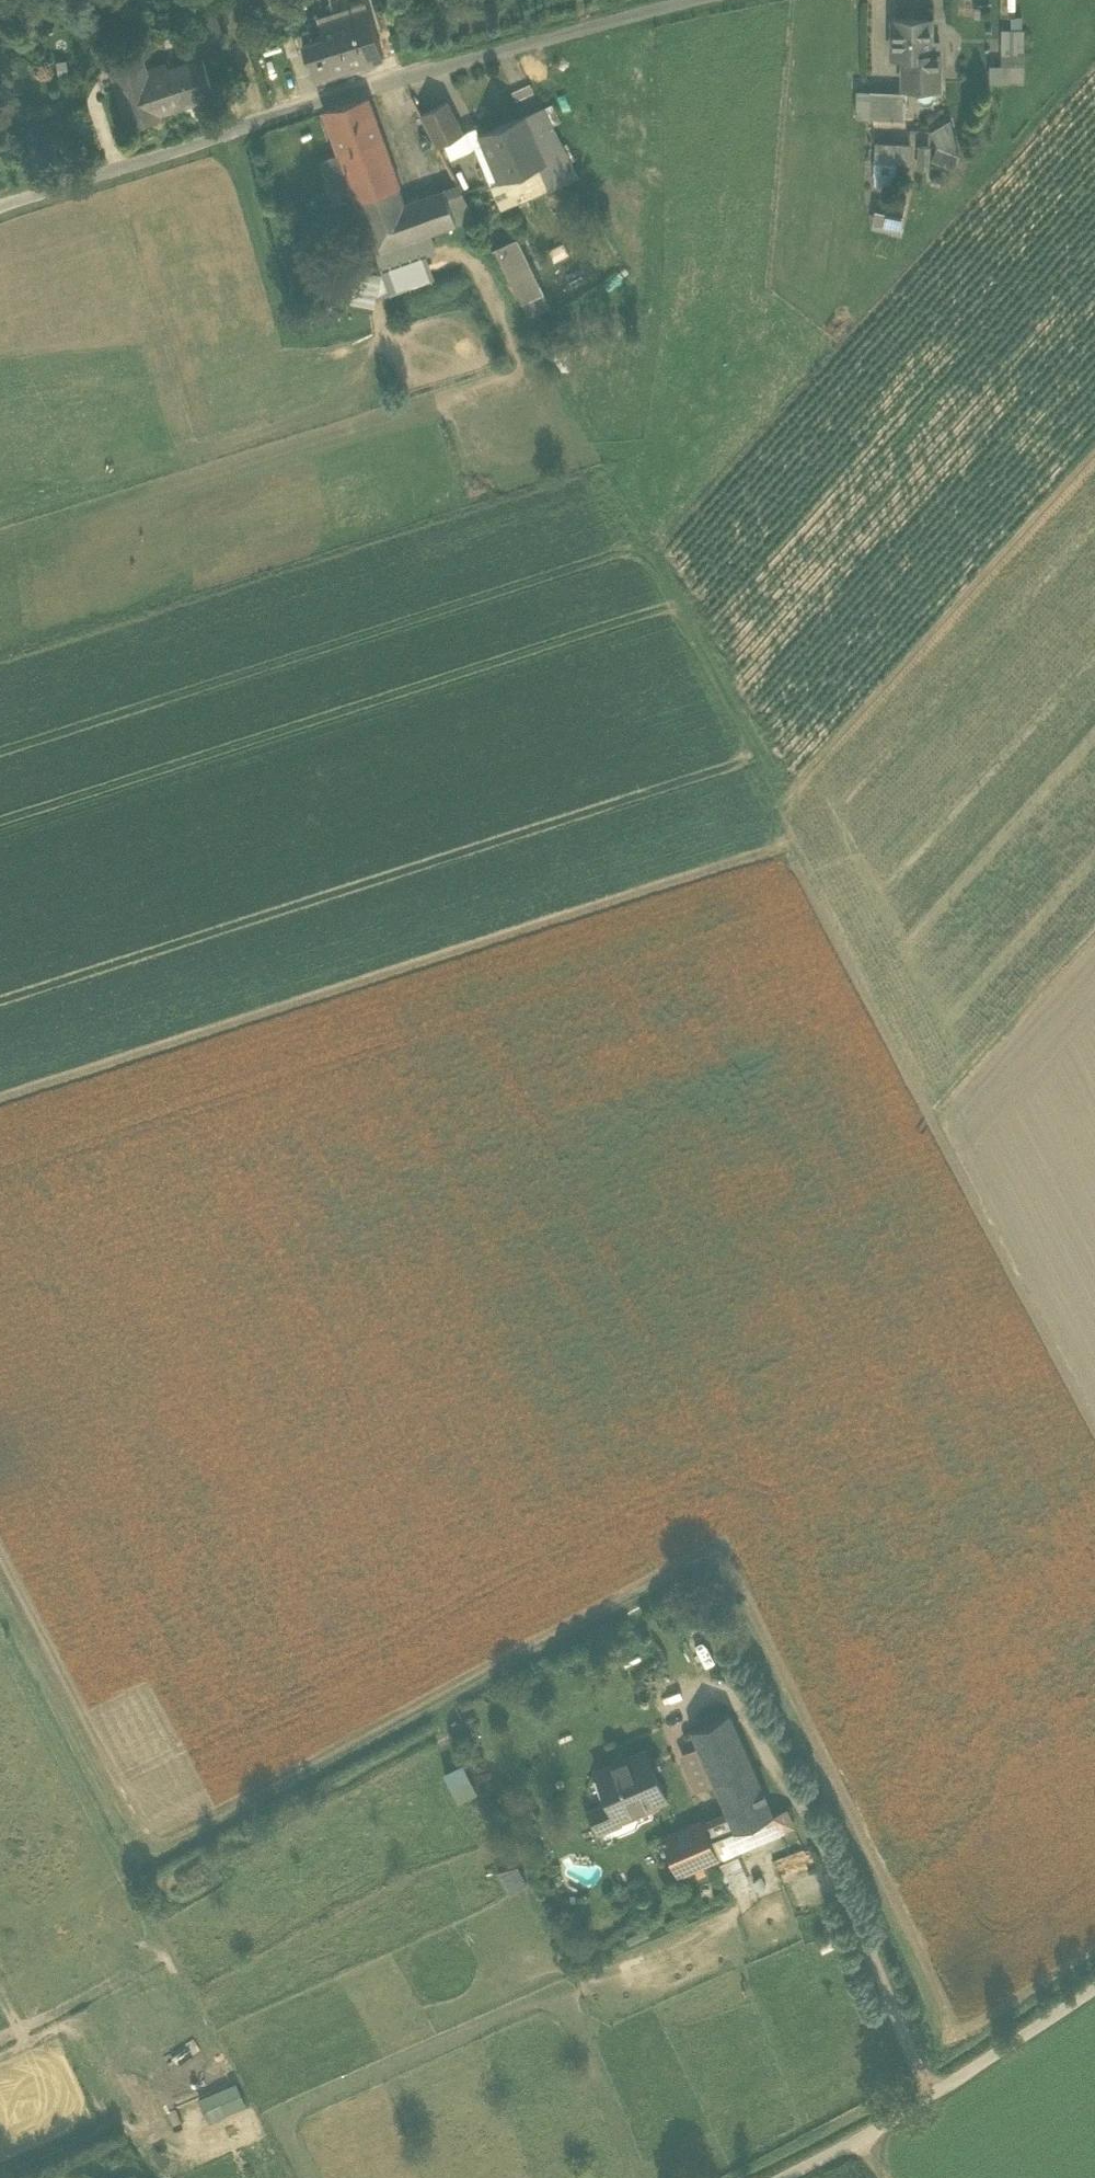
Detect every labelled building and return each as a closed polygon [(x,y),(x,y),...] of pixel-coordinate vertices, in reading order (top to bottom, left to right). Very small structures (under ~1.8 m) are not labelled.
[(368,9),(336,19),(351,67),(383,57),(368,9)] [(314,79),(351,67),(336,19),(320,24),(324,37),(302,44),(314,79)] [(904,55),(930,55),(930,53),(930,20),(895,20),(894,55),(904,55)] [(1001,27),(1001,46),(1024,46),(1025,28),(1001,27)] [(282,37),(288,56),(298,53),(292,34),(282,37)] [(1024,46),(1001,46),(1001,63),(1010,64),(1009,82),(1023,82),(1024,46)] [(904,87),(939,87),(939,53),(930,53),(930,55),(904,55),(904,87)] [(160,117),(158,112),(147,76),(145,70),(140,54),(110,63),(129,126),(160,117)] [(166,70),(147,76),(158,112),(214,95),(202,58),(166,70)] [(164,63),(145,70),(147,76),(166,70),(164,63)] [(1001,63),(990,63),(990,81),(1009,82),(1010,64),(1001,63)] [(870,117),(871,90),(856,89),(856,116),(870,117)] [(870,117),(905,118),(906,91),(871,90),(870,117)] [(325,111),(339,152),(382,140),(367,99),(325,111)] [(421,114),(438,147),(445,143),(464,133),(447,101),(421,114)] [(540,164),(550,188),(577,176),(566,154),(542,107),(479,134),(483,144),(499,181),(540,164)] [(931,132),(937,147),(960,155),(951,119),(931,132)] [(477,127),(464,133),(445,143),(451,158),(476,147),(483,144),(479,134),(477,127)] [(375,252),(415,238),(416,237),(403,201),(382,140),(339,152),(339,153),(350,183),(356,201),(357,200),(375,252)] [(874,141),(873,162),(898,164),(911,165),(913,144),(874,141)] [(499,181),(483,144),(476,147),(491,185),(499,181)] [(931,146),(918,145),(917,170),(930,170),(931,146)] [(960,155),(937,147),(932,161),(955,169),(960,155)] [(332,190),(350,183),(339,153),(321,160),(332,190)] [(898,164),(873,162),(872,185),(891,185),(891,178),(896,178),(898,164)] [(499,181),(491,185),(501,208),(550,188),(540,164),(499,181)] [(459,185),(418,199),(430,233),(475,217),(459,185)] [(888,194),(884,212),(904,216),(907,198),(888,194)] [(403,201),(416,237),(430,233),(418,199),(417,196),(403,201)] [(901,230),(904,216),(884,212),(876,210),(873,224),(901,230)] [(430,233),(416,237),(415,238),(419,251),(434,246),(430,233)] [(380,265),(419,251),(415,238),(375,252),(380,265)] [(492,249),(519,300),(541,288),(514,238),(492,249)] [(430,281),(419,251),(380,265),(382,273),(390,295),(430,281)] [(390,295),(382,273),(356,270),(350,306),(374,309),(376,300),(390,295)] [(550,305),(541,288),(519,300),(528,317),(550,305)] [(692,1728),(726,1810),(734,1829),(772,1812),(767,1802),(731,1713),(692,1728)] [(646,1749),(621,1759),(641,1808),(647,1805),(671,1796),(669,1791),(664,1793),(646,1749)] [(442,1768),(458,1798),(477,1789),(461,1758),(442,1768)] [(626,1814),(641,1808),(621,1759),(597,1769),(609,1799),(588,1807),(603,1843),(623,1834),(616,1818),(626,1814)] [(785,1795),(767,1802),(772,1812),(780,1831),(797,1824),(785,1795)] [(721,1834),(734,1829),(726,1810),(702,1819),(710,1839),(721,1834)] [(734,1829),(721,1834),(729,1852),(780,1831),(772,1812),(734,1829)] [(616,1818),(623,1834),(633,1831),(626,1814),(616,1818)] [(676,1874),(718,1857),(710,1839),(702,1819),(660,1836),(676,1874)] [(718,1857),(729,1852),(721,1834),(710,1839),(718,1857)] [(750,1847),(720,1859),(733,1891),(763,1879),(750,1847)] [(518,1862),(500,1871),(508,1889),(526,1880),(518,1862)] [(209,2119),(247,2103),(236,2079),(198,2095),(209,2119)]
